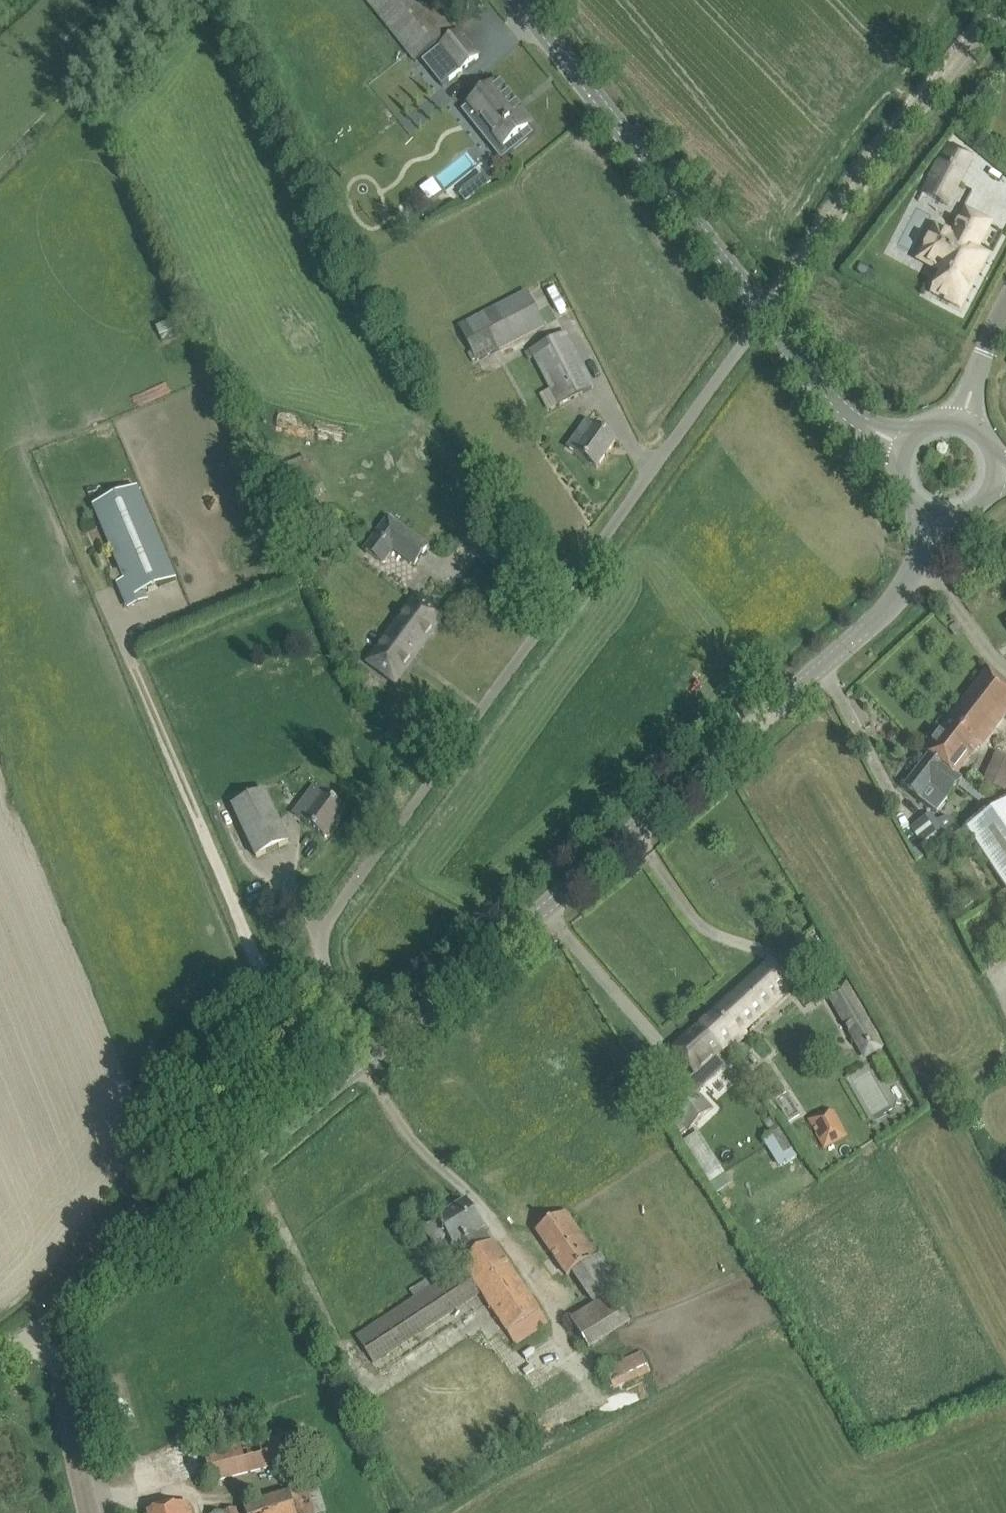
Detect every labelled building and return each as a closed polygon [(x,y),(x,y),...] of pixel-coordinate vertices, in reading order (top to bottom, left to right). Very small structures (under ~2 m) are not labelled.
[(408,53),(414,61),(452,31),(428,0),(366,0),(408,53)] [(457,34),(421,62),(440,86),(476,58),(457,34)] [(468,104),(463,109),(473,121),(488,140),(496,134),(511,152),(533,134),(528,128),(518,116),(522,112),(515,103),(497,81),(482,94),(471,102),(468,104)] [(947,144),(921,194),(946,207),(972,158),(947,144)] [(395,220),(404,233),(428,215),(418,202),(395,220)] [(938,269),(944,273),(933,294),(959,308),(986,257),(975,251),(989,223),(966,211),(952,237),(935,228),(924,250),(920,258),(919,260),(920,260),(936,269),(938,269)] [(458,326),(477,363),(546,327),(527,291),(458,326)] [(531,350),(559,405),(593,388),(565,332),(531,350)] [(567,448),(596,469),(615,442),(586,421),(567,448)] [(124,602),(145,593),(176,580),(137,488),(93,506),(124,580),(117,583),(124,602)] [(361,550),(382,565),(394,548),(415,563),(427,547),(385,517),(361,550)] [(368,663),(394,682),(443,616),(416,596),(368,663)] [(949,628),(956,638),(963,633),(956,623),(949,628)] [(983,677),(925,752),(928,755),(958,775),(980,746),(981,748),(1005,717),(1005,695),(983,677)] [(963,779),(958,775),(928,755),(903,787),(937,813),(963,779)] [(994,786),(1004,790),(1005,785),(1005,759),(994,786)] [(304,822),(308,825),(324,837),(344,810),(324,795),(314,788),(303,802),(313,809),(304,822)] [(232,805),(239,821),(256,857),(289,842),(264,790),(232,805)] [(990,812),(991,813),(967,829),(1005,888),(1005,803),(998,809),(997,807),(990,812)] [(918,839),(909,844),(916,858),(927,852),(947,840),(931,815),(911,828),(918,839)] [(771,961),(700,1025),(722,1051),(785,994),(792,984),(771,961)] [(825,994),(864,1060),(886,1046),(848,981),(825,994)] [(722,1051),(700,1025),(673,1049),(695,1075),(722,1051)] [(664,1103),(688,1130),(711,1109),(686,1083),(664,1103)] [(808,1118),(823,1148),(847,1136),(832,1108),(821,1113),(820,1112),(808,1118)] [(794,1148),(782,1128),(771,1135),(783,1155),(784,1154),(788,1163),(799,1156),(794,1148)] [(368,1354),(372,1364),(480,1294),(515,1346),(546,1324),(515,1279),(493,1245),(477,1217),(466,1200),(424,1228),(435,1245),(447,1237),(454,1247),(457,1245),(466,1259),(461,1262),(465,1268),(357,1338),(368,1354)] [(572,1275),(591,1304),(620,1285),(600,1254),(594,1257),(576,1228),(565,1212),(536,1231),(548,1248),(566,1278),(572,1275)] [(604,1370),(613,1390),(650,1373),(640,1353),(604,1370)] [(306,1457),(299,1432),(259,1443),(259,1440),(223,1449),(204,1454),(211,1482),(231,1477),(306,1457)] [(245,1512),(322,1512),(325,1512),(316,1486),(289,1494),(288,1492),(243,1505),(245,1512)] [(148,1512),(190,1512),(187,1502),(148,1512)]
